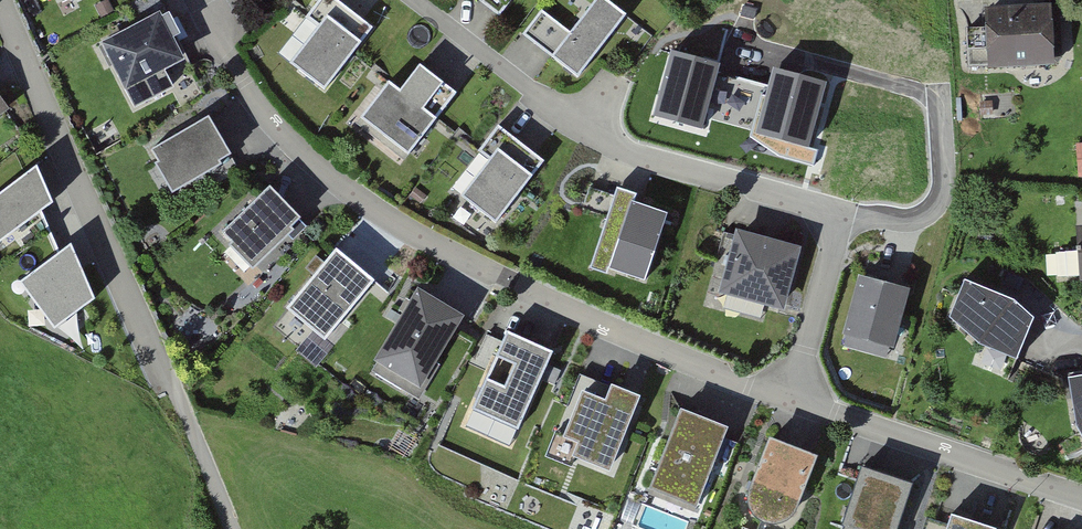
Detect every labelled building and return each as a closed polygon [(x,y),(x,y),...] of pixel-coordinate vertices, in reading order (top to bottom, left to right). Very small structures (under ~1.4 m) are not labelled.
[(334,0),(317,0),(306,13),(318,24),(287,60),(320,90),(371,32),(334,0)] [(497,14),(508,0),(480,0),(497,14)] [(539,11),(521,33),(578,77),(625,17),(604,0),(590,0),(566,32),(539,11)] [(966,27),(968,65),(1059,60),(1059,47),(1051,48),(1049,10),(987,11),(988,26),(966,27)] [(157,15),(109,40),(120,60),(115,63),(128,86),(177,60),(166,40),(170,38),(157,15)] [(719,61),(672,49),(655,114),(703,127),(719,61)] [(823,82),(775,70),(759,136),(806,148),(823,82)] [(388,86),(360,123),(408,160),(457,98),(444,88),(443,89),(419,71),(400,95),(388,86)] [(202,118),(144,150),(168,191),(225,159),(202,118)] [(544,162),(496,127),(478,151),(486,157),(456,198),(495,227),(544,162)] [(0,189),(0,236),(49,202),(37,164),(0,189)] [(262,188),(214,233),(248,269),(295,224),(262,188)] [(643,283),(667,214),(615,196),(604,228),(621,234),(608,271),(643,283)] [(794,253),(738,237),(722,292),(778,308),(794,253)] [(66,244),(14,280),(48,328),(90,299),(66,244)] [(374,282),(330,246),(279,308),(323,344),(374,282)] [(1014,360),(1029,317),(1012,300),(961,278),(946,316),(976,345),(1014,360)] [(903,292),(861,280),(845,334),(887,346),(903,292)] [(464,313),(413,284),(367,363),(418,392),(464,313)] [(553,351),(501,330),(466,414),(518,435),(553,351)] [(1066,373),(1073,427),(1081,443),(1081,370),(1066,373)] [(611,391),(605,406),(582,396),(563,442),(577,448),(572,462),(610,478),(641,403),(611,391)] [(724,432),(677,412),(645,490),(691,510),(724,432)] [(810,460),(766,443),(745,496),(745,509),(752,518),(766,524),(778,523),(789,512),(810,460)] [(858,470),(839,527),(846,528),(893,528),(907,486),(858,470)]
